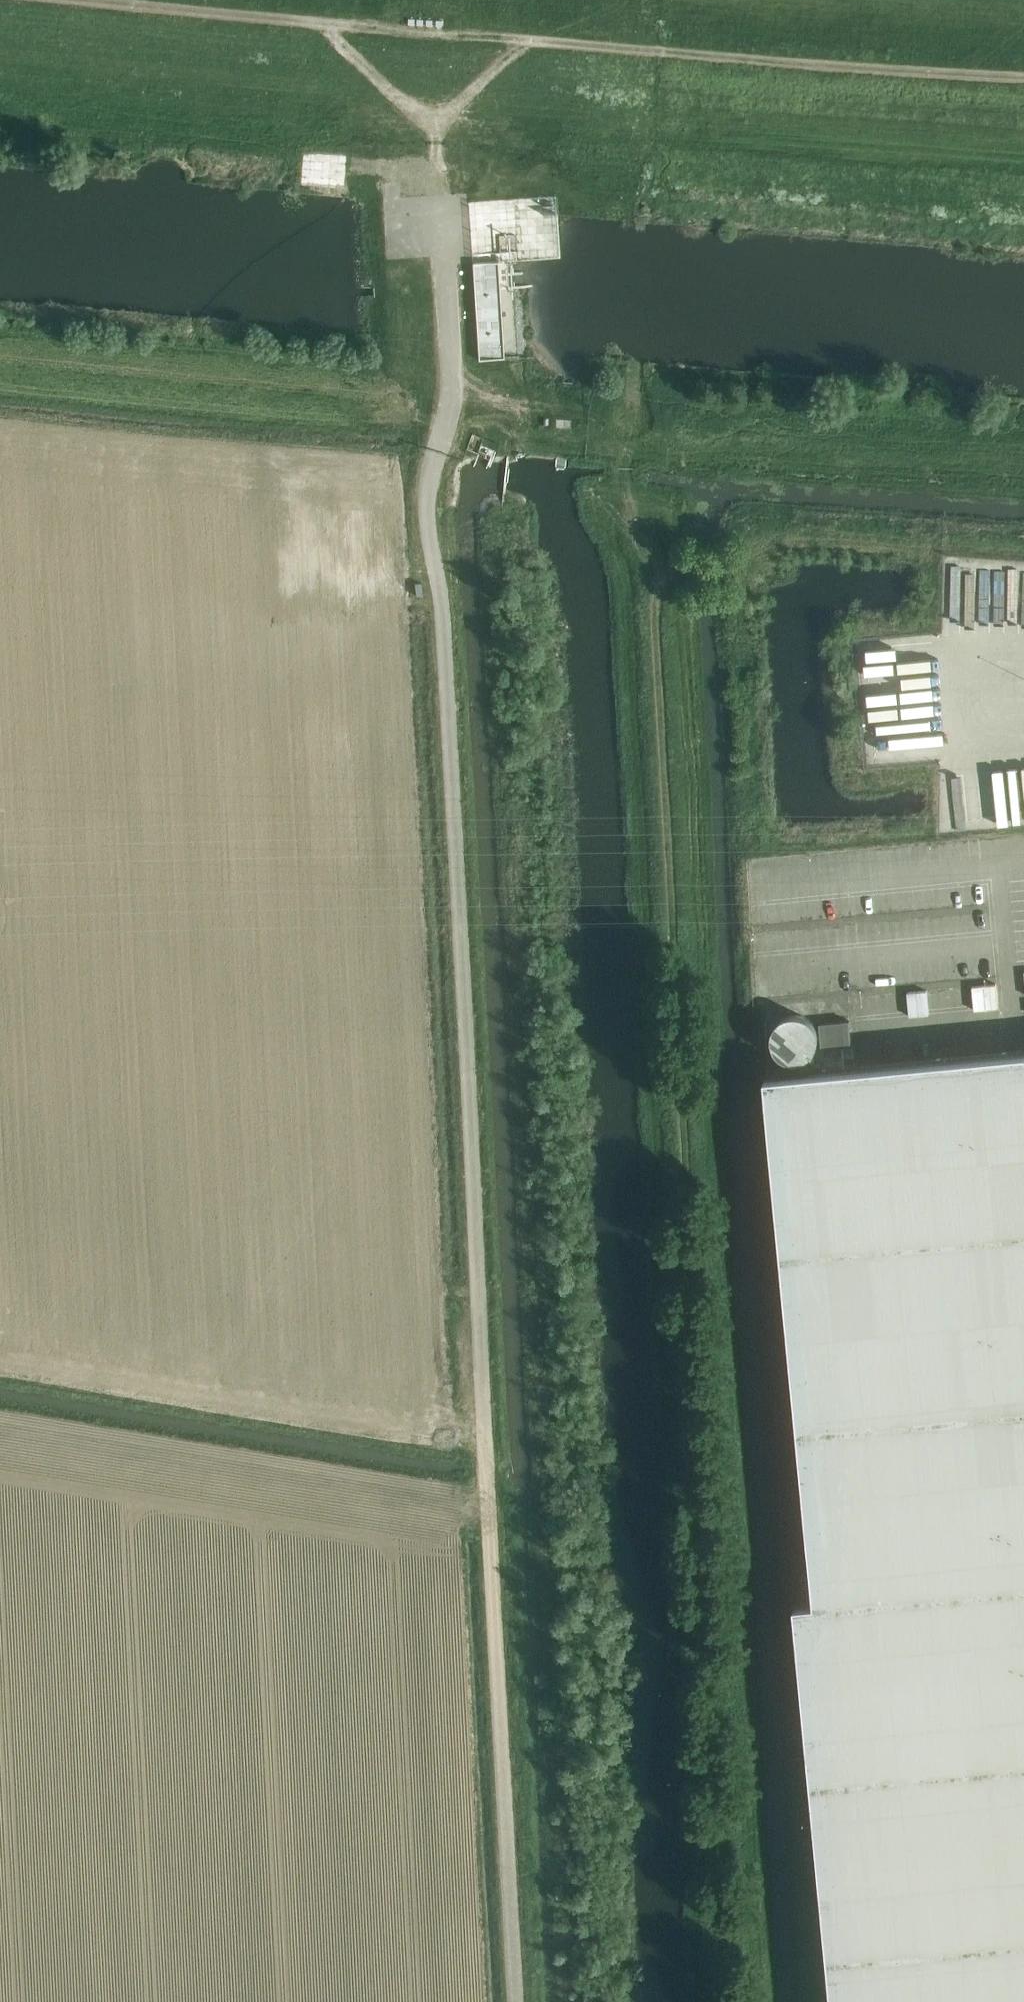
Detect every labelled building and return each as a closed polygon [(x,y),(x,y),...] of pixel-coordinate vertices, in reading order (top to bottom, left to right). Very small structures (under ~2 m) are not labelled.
[(498,260),(479,262),(473,262),(479,359),(504,358),(504,357),(504,353),(504,347),(502,319),(502,311),(500,289),(498,260)] [(768,1026),(784,1043),(791,1037),(787,1032),(794,1026),(783,1013),(768,1026)] [(822,1047),(852,1044),(850,1020),(820,1023),(822,1047)] [(826,1047),(827,1064),(858,1062),(857,1046),(826,1047)] [(766,1075),(816,1600),(796,1602),(834,2001),(1023,2001),(1023,1050),(766,1075)]
